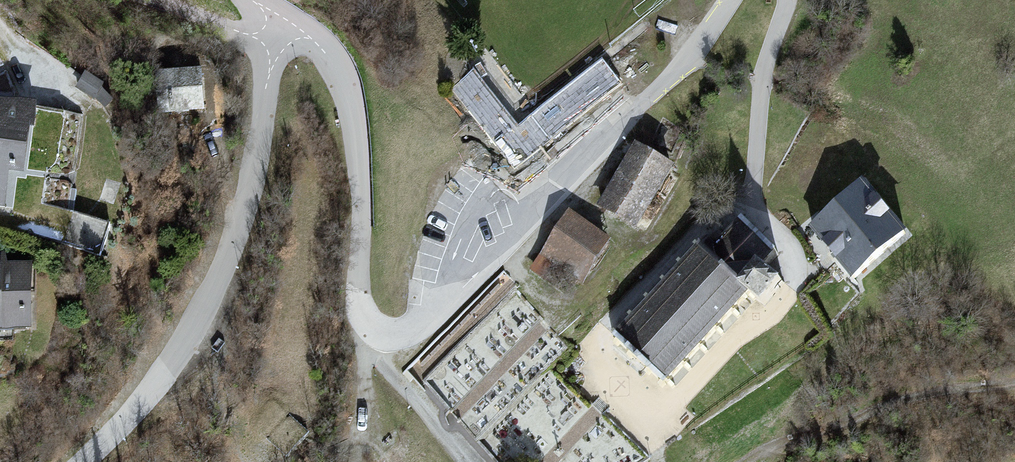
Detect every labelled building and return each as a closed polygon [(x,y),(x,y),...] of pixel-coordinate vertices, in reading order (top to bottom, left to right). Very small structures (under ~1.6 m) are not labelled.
[(206,112),(200,73),(160,73),(167,114),(206,112)] [(594,73),(518,119),(529,138),(606,93),(594,73)] [(112,115),(123,99),(92,78),(81,94),(112,115)] [(7,212),(11,175),(25,177),(34,105),(0,100),(0,211),(7,212)] [(627,141),(592,201),(642,234),(681,172),(627,141)] [(855,188),(807,230),(856,278),(904,237),(855,188)] [(564,216),(531,270),(575,299),(611,248),(564,216)] [(618,344),(670,390),(781,268),(729,221),(618,344)] [(0,272),(0,331),(31,332),(31,271),(0,272)]
